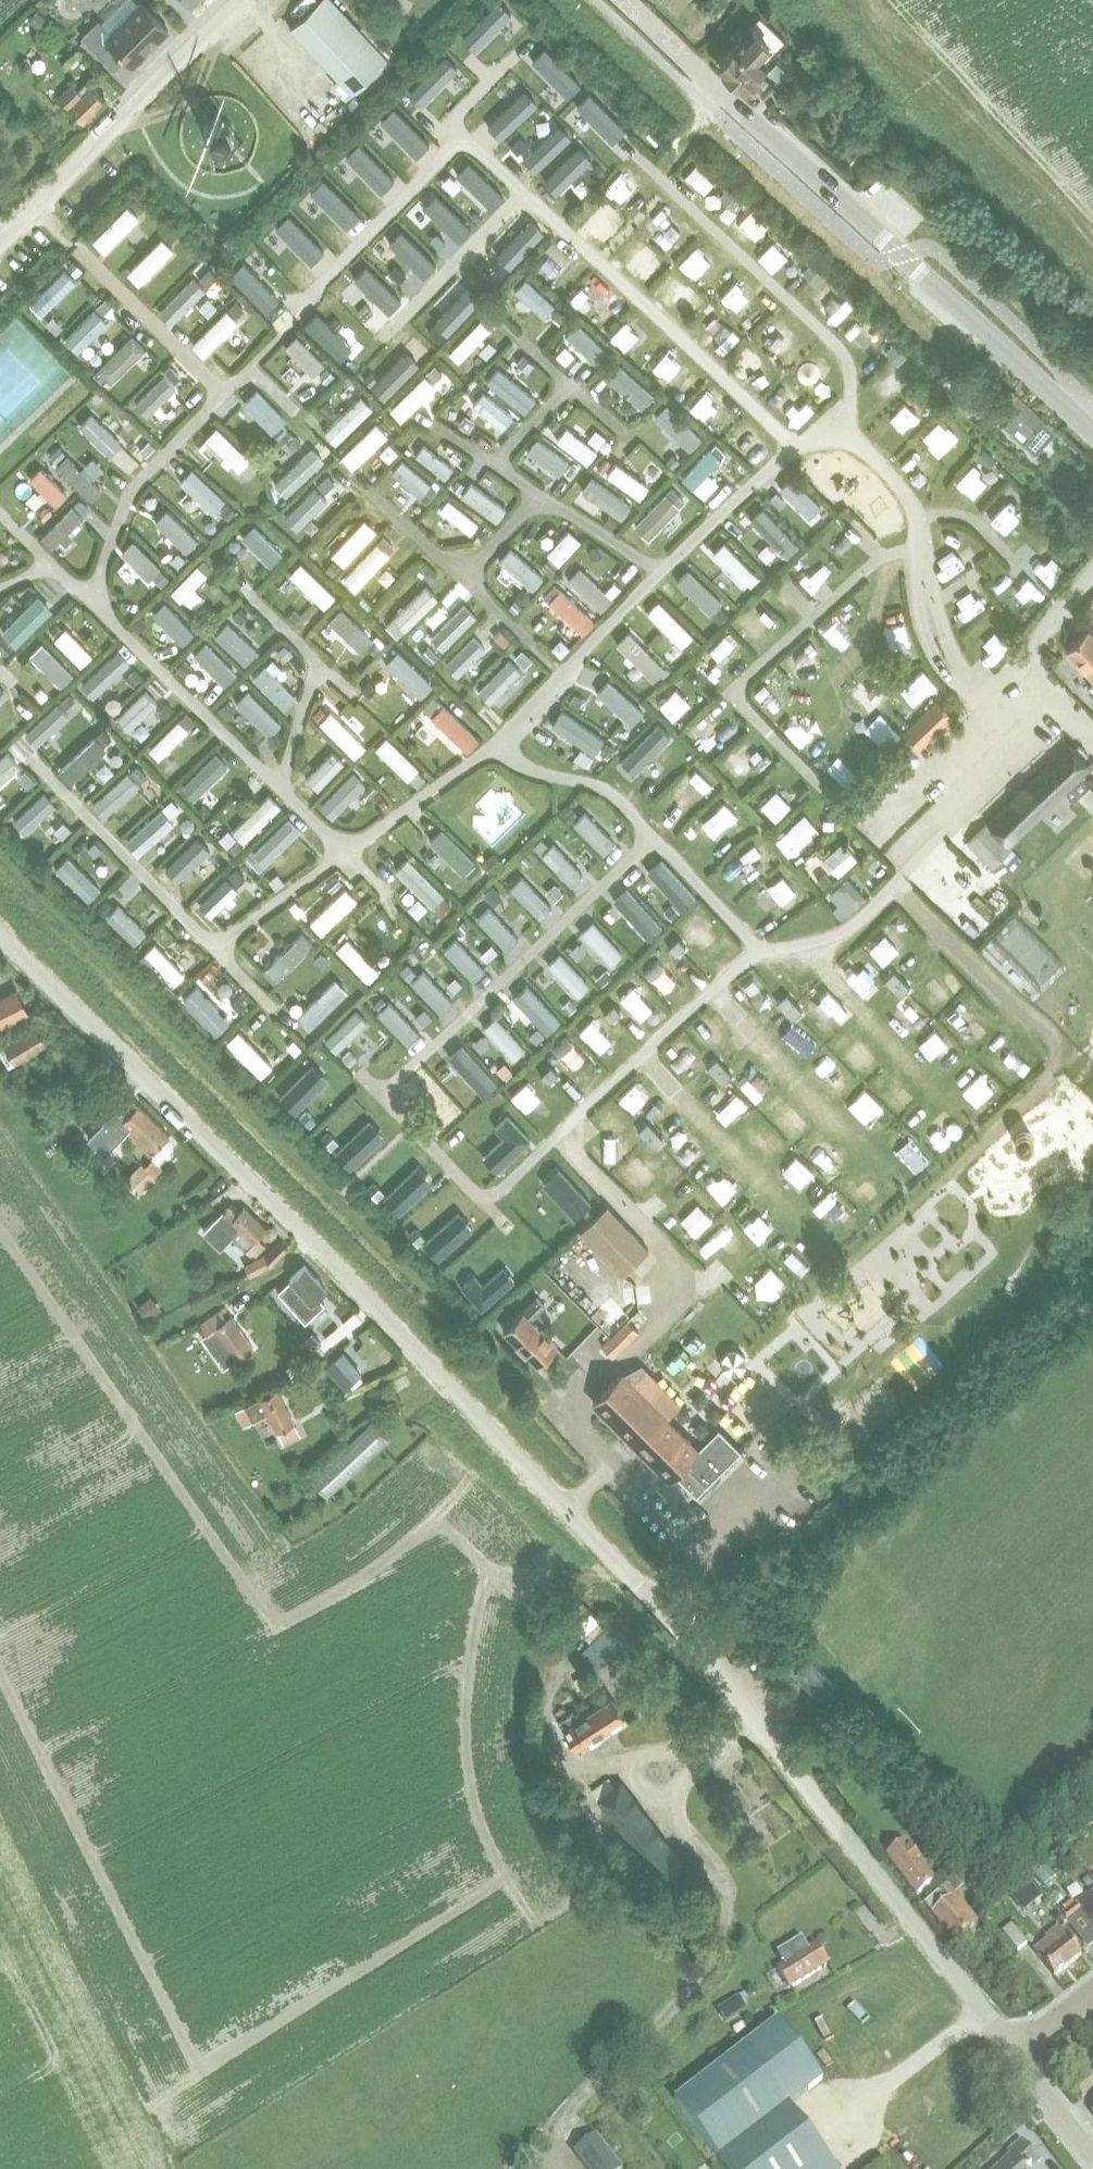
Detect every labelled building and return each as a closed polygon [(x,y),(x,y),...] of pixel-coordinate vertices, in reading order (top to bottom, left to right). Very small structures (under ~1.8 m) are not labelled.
[(96,18),(79,35),(112,67),(122,56),(130,64),(133,61),(137,61),(142,56),(142,51),(145,49),(142,46),(150,37),(154,40),(166,27),(138,0),(109,30),(96,18)] [(190,9),(199,0),(182,0),(190,9)] [(332,0),(315,0),(288,25),(349,91),(385,57),(332,0)] [(502,0),(493,0),(463,30),(475,43),(510,8),(502,0)] [(35,12),(27,22),(40,33),(48,24),(35,12)] [(752,31),(719,66),(743,89),(749,82),(754,86),(762,77),(756,71),(764,62),(758,56),(768,46),(752,31)] [(580,79),(545,43),(533,55),(568,90),(580,79)] [(456,64),(443,51),(408,86),(421,99),(456,64)] [(81,121),(103,99),(84,80),(77,88),(71,82),(57,96),(81,121)] [(538,99),(524,85),(487,121),(500,135),(538,99)] [(625,123),(588,88),(576,101),(612,136),(625,123)] [(428,139),(392,102),(380,114),(416,151),(428,139)] [(213,115),(207,119),(203,124),(201,130),(202,137),(206,142),(211,146),(218,147),(224,146),(230,142),(233,136),(234,129),(231,123),(227,118),(220,115),(213,115)] [(570,132),(558,120),(524,153),(536,165),(570,132)] [(394,175),(358,139),(345,151),(381,188),(394,175)] [(591,154),(579,141),(545,176),(558,188),(591,154)] [(501,191),(468,159),(456,171),(490,203),(501,191)] [(359,210),(323,174),(310,188),(346,223),(359,210)] [(469,224),(435,190),(423,202),(457,236),(469,224)] [(138,214),(126,202),(91,237),(102,249),(138,214)] [(323,246),(287,209),(274,222),(310,259),(323,246)] [(542,227),(529,215),(497,250),(510,262),(542,227)] [(434,260),(401,226),(389,237),(423,271),(434,260)] [(173,245),(160,233),(126,269),(139,281),(173,245)] [(277,293),(243,256),(230,269),(264,306),(277,293)] [(399,294),(366,261),(354,274),(387,306),(399,294)] [(74,277),(62,264),(28,298),(41,311),(74,277)] [(204,285),(192,273),(159,308),(171,319),(204,285)] [(555,301),(526,274),(515,286),(543,313),(555,301)] [(481,293),(468,281),(434,316),(447,329),(481,293)] [(106,318),(93,305),(64,334),(77,347),(106,318)] [(237,317),(226,306),(191,340),(202,351),(237,317)] [(352,342),(317,307),(305,320),(340,355),(352,342)] [(489,325),(480,316),(448,348),(457,357),(489,325)] [(596,361),(608,349),(576,319),(565,331),(596,361)] [(144,343),(131,331),(98,364),(110,377),(144,343)] [(324,358),(295,331),(284,343),(312,370),(324,358)] [(417,359),(405,347),(371,382),(383,394),(417,359)] [(653,390),(617,358),(605,372),(641,404),(653,390)] [(535,394),(496,363),(485,376),(524,408),(535,394)] [(174,384),(161,371),(134,399),(147,412),(174,384)] [(435,383),(424,372),(389,405),(400,416),(435,383)] [(983,397),(967,382),(950,399),(967,414),(983,397)] [(286,415),(256,385),(242,398),(271,429),(286,415)] [(1008,387),(993,403),(1009,419),(1003,425),(1033,453),(1054,430),(1043,420),(1008,387)] [(512,412),(483,388),(473,400),(502,424),(512,412)] [(372,403),(360,391),(324,428),(336,440),(372,403)] [(702,434),(666,400),(655,412),(690,446),(702,434)] [(121,440),(89,409),(77,422),(109,452),(121,440)] [(385,431),(374,419),(340,450),(351,462),(385,431)] [(248,453),(215,422),(204,434),(236,465),(248,453)] [(596,447),(566,423),(556,436),(586,460),(596,447)] [(567,457),(537,434),(527,447),(557,470),(567,457)] [(323,456),(311,443),(274,478),(285,491),(323,456)] [(721,456),(710,445),(681,474),(693,485),(721,456)] [(101,486),(65,452),(55,463),(90,497),(101,486)] [(649,483),(616,458),(607,470),(640,495),(649,483)] [(66,490),(39,463),(27,475),(54,501),(66,490)] [(223,496),(192,463),(179,476),(210,509),(223,496)] [(630,501),(590,473),(580,486),(620,515),(630,501)] [(820,501),(790,473),(779,484),(809,513),(820,501)] [(506,504),(470,478),(460,492),(496,518),(506,504)] [(326,497),(314,484),(284,513),(296,525),(326,497)] [(679,501),(666,489),(634,521),(648,534),(679,501)] [(477,520),(448,495),(440,505),(469,529),(477,520)] [(83,513),(72,502),(39,534),(50,545),(83,513)] [(799,543),(763,504),(750,515),(786,555),(799,543)] [(197,537),(164,505),(152,518),(185,549),(197,537)] [(374,527),(362,517),(333,551),(345,561),(374,527)] [(282,551),(253,521),(241,532),(270,562),(282,551)] [(580,537),(568,526),(547,550),(559,561),(580,537)] [(132,536),(120,548),(146,575),(159,564),(132,536)] [(389,550),(377,538),(342,574),(354,586),(389,550)] [(543,574),(510,544),(499,556),(532,586),(543,574)] [(611,594),(580,564),(568,576),(599,606),(611,594)] [(722,599),(689,566),(676,578),(709,611),(722,599)] [(436,593),(424,581),(384,622),(396,634),(436,593)] [(594,618),(559,585),(548,597),(583,630),(594,618)] [(51,605),(37,591),(0,627),(14,641),(51,605)] [(693,631),(659,596),(647,608),(681,643),(693,631)] [(194,629),(164,597),(152,608),(182,641),(194,629)] [(475,613),(463,601),(431,635),(442,646),(475,613)] [(371,635),(340,604),(329,615),(361,646),(371,635)] [(257,647),(227,617),(215,630),(245,660),(257,647)] [(92,652),(65,624),(54,635),(80,663),(92,652)] [(665,665),(628,627),(615,639),(652,677),(665,665)] [(1088,629),(1065,650),(1092,680),(1087,685),(1092,692),(1092,635),(1088,629)] [(484,643),(473,632),(445,661),(456,672),(484,643)] [(72,671),(41,639),(29,651),(60,683),(72,671)] [(235,670),(205,639),(194,649),(224,681),(235,670)] [(128,660),(114,646),(81,678),(94,692),(128,660)] [(432,681),(397,646),(385,658),(421,693),(432,681)] [(520,667),(508,656),(478,687),(489,698),(520,667)] [(295,694),(263,661),(251,673),(284,705),(295,694)] [(643,709),(608,676),(597,688),(632,721),(643,709)] [(280,720),(246,686),(234,698),(267,733),(280,720)] [(155,699),(144,688),(115,715),(126,727),(155,699)] [(477,735),(441,700),(430,712),(465,747),(477,735)] [(936,700),(916,719),(903,732),(918,748),(951,716),(936,700)] [(66,713),(54,701),(24,729),(36,742),(66,713)] [(604,735),(561,705),(551,721),(593,750),(604,735)] [(364,742),(330,706),(317,718),(352,754),(364,742)] [(187,727),(178,717),(148,746),(157,756),(187,727)] [(670,733),(658,720),(621,756),(634,769),(670,733)] [(105,745),(94,732),(58,766),(69,778),(105,745)] [(417,765),(385,733),(374,745),(406,777),(417,765)] [(1014,795),(987,821),(1007,843),(1088,766),(1068,744),(1024,786),(1014,795)] [(6,748),(0,753),(0,779),(19,763),(6,748)] [(343,759),(330,748),(305,776),(317,787),(343,759)] [(225,763),(213,751),(180,783),(192,796),(225,763)] [(138,782),(126,769),(91,800),(103,813),(138,782)] [(364,780),(353,769),(319,803),(330,814),(364,780)] [(53,803),(41,790),(11,816),(23,830),(53,803)] [(279,803),(268,791),(231,827),(243,839),(279,803)] [(171,820),(159,806),(124,837),(136,850),(171,820)] [(615,840),(585,810),(573,821),(603,852),(615,840)] [(298,827),(286,815),(252,848),(264,860),(298,827)] [(474,858),(440,824),(429,836),(463,870),(474,858)] [(209,846),(197,833),(165,863),(178,876),(209,846)] [(582,872),(552,840),(541,851),(570,883),(582,872)] [(100,884),(67,852),(55,864),(88,896),(100,884)] [(444,891),(408,854),(395,866),(432,903),(444,891)] [(696,894),(661,855),(648,868),(683,906),(696,894)] [(551,904),(522,874),(510,885),(539,916),(551,904)] [(236,887),(223,875),(197,901),(210,914),(236,887)] [(846,913),(846,914),(865,897),(846,876),(827,893),(837,904),(831,910),(840,919),(846,913)] [(357,897),(345,884),(309,918),(321,931),(357,897)] [(662,923),(628,885),(614,897),(648,935),(662,923)] [(145,928),(118,901),(105,913),(132,940),(145,928)] [(518,937),(489,905),(477,916),(505,948),(518,937)] [(622,951),(593,919),(581,930),(610,962),(622,951)] [(312,942),(301,930),(260,968),(271,979),(312,942)] [(377,967),(346,935),(334,946),(365,978),(377,967)] [(485,967),(456,935),(443,946),(473,978),(485,967)] [(183,972),(154,941),(144,950),(173,981),(183,972)] [(589,982),(560,951),(547,962),(577,994),(589,982)] [(453,1000),(424,968),(411,980),(441,1012),(453,1000)] [(347,989),(335,976),(297,1012),(309,1025),(347,989)] [(560,1018),(527,982),(514,994),(546,1030),(560,1018)] [(227,1018),(195,984),(183,995),(215,1030),(227,1018)] [(0,996),(0,1027),(29,1013),(17,988),(0,996)] [(420,1030),(389,998),(377,1010),(408,1041),(420,1030)] [(365,1019),(354,1007),(323,1037),(335,1049),(365,1019)] [(524,1046),(494,1014),(483,1024),(512,1057),(524,1046)] [(46,1042),(35,1024),(0,1045),(0,1053),(8,1065),(46,1042)] [(271,1064),(237,1028),(226,1038),(259,1074),(271,1064)] [(496,1080),(461,1040),(448,1052),(483,1092),(496,1080)] [(328,1076),(312,1060),(278,1094),(294,1109),(328,1076)] [(99,1124),(87,1136),(104,1153),(126,1130),(148,1152),(167,1133),(132,1098),(116,1113),(113,1110),(99,1124)] [(533,1137),(508,1111),(495,1124),(504,1134),(481,1155),(496,1171),(533,1137)] [(384,1133),(369,1117),(335,1149),(349,1165),(384,1133)] [(1032,1137),(1033,1132),(1032,1128),(1030,1125),(1026,1122),(1022,1121),(1017,1122),(1013,1124),(1011,1127),(1010,1132),(1011,1136),(1013,1140),(1016,1142),(1020,1144),(1025,1143),(1029,1141),(1032,1137)] [(153,1175),(162,1166),(152,1156),(143,1165),(139,1162),(122,1179),(136,1193),(154,1176),(153,1175)] [(433,1179),(418,1163),(384,1194),(399,1210),(433,1179)] [(591,1200),(560,1165),(543,1180),(574,1214),(591,1200)] [(252,1250),(254,1251),(263,1242),(257,1237),(266,1227),(243,1206),(231,1218),(222,1210),(203,1229),(220,1245),(232,1233),(251,1251),(252,1250)] [(581,1233),(621,1273),(647,1247),(608,1207),(581,1233)] [(472,1225),(457,1209),(422,1240),(436,1257),(472,1225)] [(279,1239),(264,1254),(263,1252),(244,1261),(250,1273),(271,1262),(287,1247),(279,1239)] [(289,1278),(277,1289),(305,1319),(323,1302),(317,1295),(325,1287),(304,1264),(289,1278)] [(473,1274),(460,1286),(480,1309),(488,1303),(513,1281),(502,1268),(482,1284),(473,1274)] [(150,1295),(136,1306),(147,1320),(161,1309),(150,1295)] [(538,1363),(557,1344),(531,1318),(544,1304),(536,1296),(522,1310),(521,1309),(502,1328),(538,1363)] [(219,1309),(199,1323),(207,1333),(202,1337),(223,1367),(234,1359),(252,1346),(230,1315),(226,1318),(219,1309)] [(612,1354),(637,1329),(626,1317),(600,1343),(612,1354)] [(312,1332),(304,1339),(314,1350),(321,1343),(312,1332)] [(361,1371),(343,1350),(327,1364),(345,1385),(361,1371)] [(620,1372),(592,1400),(669,1477),(674,1473),(695,1495),(740,1450),(718,1427),(647,1355),(625,1377),(621,1374),(620,1372)] [(294,1362),(285,1367),(290,1376),(298,1371),(294,1362)] [(276,1388),(244,1405),(250,1416),(265,1408),(276,1430),(282,1442),(299,1434),(293,1421),(276,1388)] [(244,1405),(234,1410),(242,1425),(252,1420),(250,1416),(244,1405)] [(326,1494),(388,1437),(371,1419),(310,1476),(326,1494)] [(565,1615),(587,1640),(603,1627),(597,1622),(599,1619),(581,1600),(565,1615)] [(587,1640),(578,1649),(593,1665),(626,1634),(611,1619),(603,1627),(587,1640)] [(814,1698),(830,1685),(809,1659),(793,1672),(814,1698)] [(581,1674),(572,1679),(577,1687),(586,1681),(581,1674)] [(574,1746),(623,1714),(610,1696),(581,1715),(578,1710),(574,1713),(572,1710),(557,1720),(574,1746)] [(822,1765),(832,1757),(824,1746),(813,1754),(822,1765)] [(598,1797),(658,1879),(681,1862),(621,1780),(614,1785),(608,1777),(592,1789),(598,1797)] [(915,1896),(931,1883),(902,1845),(885,1858),(915,1896)] [(1045,1865),(1034,1874),(1036,1877),(1044,1886),(1055,1877),(1046,1867),(1045,1865)] [(964,1885),(960,1880),(953,1871),(941,1881),(952,1895),(964,1885)] [(1085,1879),(1080,1883),(1086,1891),(1091,1887),(1085,1879)] [(1026,1884),(1010,1898),(1011,1900),(1016,1906),(1021,1912),(1038,1899),(1033,1893),(1027,1885),(1026,1884)] [(965,1930),(957,1919),(961,1916),(940,1891),(922,1906),(952,1941),(965,1930)] [(1067,1927),(1080,1916),(1072,1906),(1059,1917),(1067,1927)] [(1083,1920),(1092,1932),(1092,1912),(1083,1920)] [(1015,1951),(1025,1944),(1010,1925),(1001,1933),(1015,1951)] [(1052,1978),(1080,1957),(1057,1928),(1043,1939),(1045,1941),(1031,1952),(1052,1978)] [(788,1991),(789,1990),(828,1966),(816,1946),(808,1951),(800,1939),(776,1955),(783,1967),(776,1971),(788,1991)] [(737,1997),(716,2010),(724,2022),(745,2009),(737,1997)] [(786,2108),(821,2082),(776,2023),(673,2102),(724,2168),(833,2168),(786,2108)] [(1092,2089),(1092,2087),(1086,2078),(1072,2089),(1080,2099),(1092,2089)] [(593,2137),(572,2154),(584,2168),(618,2168),(593,2137)] [(1038,2163),(1020,2143),(1006,2155),(1009,2158),(998,2168),(1032,2168),(1038,2163)]
